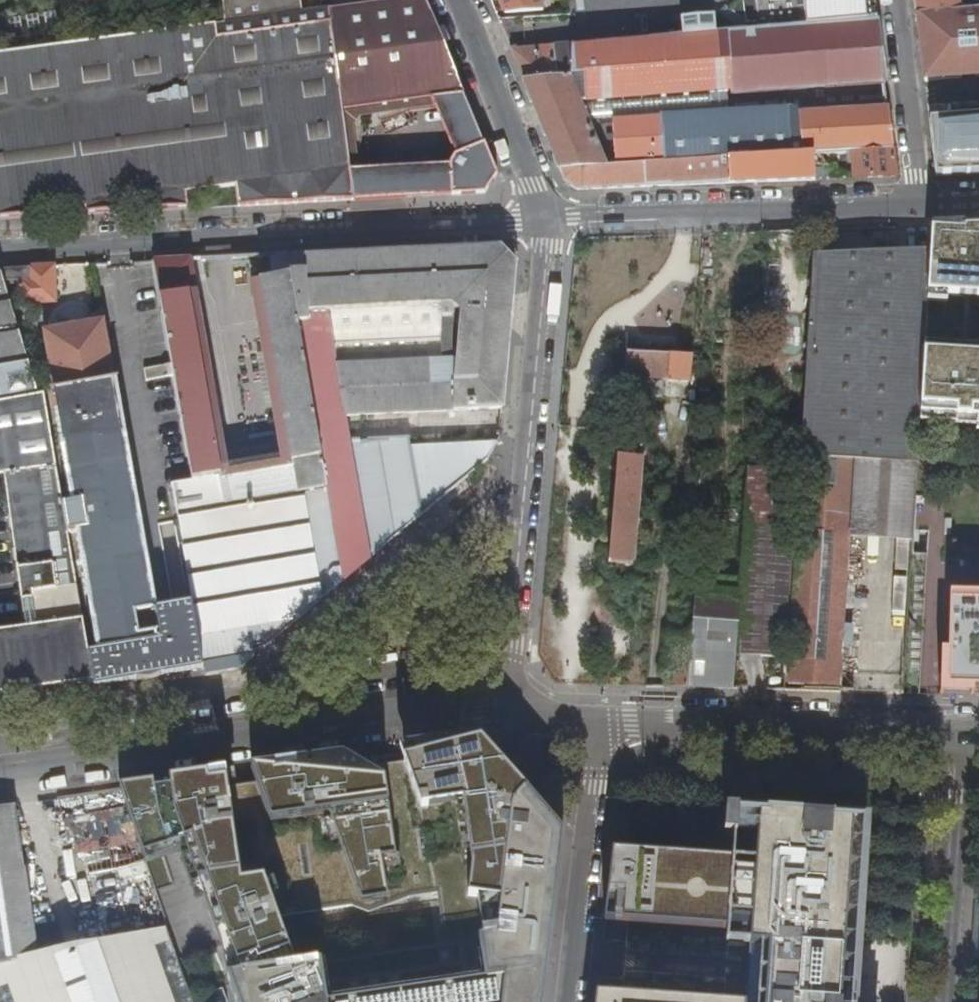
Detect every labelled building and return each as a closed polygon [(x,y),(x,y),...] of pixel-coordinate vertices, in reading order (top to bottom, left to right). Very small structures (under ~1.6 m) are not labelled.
[(227,26),(324,13),(322,0),(224,0),(227,26)] [(329,13),(342,111),(434,100),(465,96),(447,51),(427,0),(422,0),(329,13)] [(539,0),(499,0),(505,14),(543,10),(539,0)] [(554,46),(510,50),(523,80),(560,171),(564,181),(577,190),(645,187),(678,186),(816,181),(815,154),(843,152),(849,152),(853,151),(894,149),(889,105),(720,115),(702,116),(613,122),(616,167),(605,168),(579,103),(701,94),(718,93),(732,92),(732,95),(886,84),(879,19),(877,0),(742,0),(735,10),(755,30),(742,31),(718,33),(717,16),(682,18),(684,36),(572,46),(573,77),(556,78),(554,46)] [(916,2),(917,11),(918,17),(960,13),(959,7),(964,7),(964,0),(916,0),(916,2)] [(741,24),(742,31),(755,30),(735,10),(732,6),(729,11),(741,24)] [(62,9),(50,11),(54,31),(65,30),(62,9)] [(44,12),(32,14),(36,34),(47,32),(44,12)] [(918,17),(925,82),(978,77),(978,12),(960,13),(918,17)] [(342,111),(329,13),(324,13),(227,26),(0,56),(0,219),(35,217),(123,212),(355,201),(351,172),(342,111)] [(573,77),(572,46),(554,46),(556,78),(573,77)] [(720,115),(718,93),(701,94),(702,116),(720,115)] [(605,168),(616,167),(613,122),(702,116),(701,94),(579,103),(605,168)] [(457,157),(485,145),(465,96),(434,100),(457,157)] [(929,122),(935,177),(978,175),(978,120),(929,122)] [(457,157),(451,166),(453,196),(487,194),(498,177),(485,145),(457,157)] [(853,151),(854,179),(867,179),(898,178),(894,149),(853,151)] [(351,172),(355,201),(453,196),(451,166),(351,172)] [(955,238),(955,225),(931,226),(931,240),(950,242),(955,238)] [(516,262),(503,249),(306,259),(305,255),(305,254),(285,255),(343,583),(458,487),(489,461),(498,443),(410,445),(409,437),(349,443),(344,418),(407,414),(503,409),(516,262)] [(930,252),(813,256),(813,265),(812,275),(812,277),(809,325),(801,435),(800,455),(803,456),(853,459),(878,461),(918,464),(919,450),(918,450),(930,252)] [(944,254),(941,295),(946,296),(946,303),(949,308),(960,309),(965,305),(965,297),(978,298),(978,256),(944,254)] [(323,612),(343,583),(285,255),(270,256),(270,274),(283,273),(283,278),(251,283),(280,451),(283,467),(228,476),(225,460),(191,260),(154,262),(172,364),(174,377),(193,483),(173,486),(195,612),(207,676),(223,674),(222,672),(239,670),(252,668),(322,615),(323,612)] [(57,303),(55,266),(1,269),(4,281),(20,281),(21,304),(57,303)] [(4,281),(1,269),(0,269),(0,401),(39,395),(4,281)] [(636,334),(654,335),(655,318),(636,318),(636,334)] [(161,642),(157,619),(145,553),(146,553),(134,489),(104,322),(45,332),(100,653),(90,654),(95,682),(96,689),(97,693),(163,683),(159,659),(164,657),(161,642)] [(624,377),(654,379),(682,381),(691,381),(693,356),(626,351),(624,377)] [(654,379),(624,377),(622,395),(653,396),(654,379)] [(681,397),(690,398),(691,381),(682,381),(681,397)] [(5,486),(27,630),(27,633),(23,633),(19,635),(14,637),(11,639),(8,642),(6,646),(4,650),(3,655),(3,659),(4,663),(5,666),(6,670),(8,674),(12,677),(15,679),(19,681),(23,683),(27,684),(34,683),(34,686),(79,680),(80,684),(95,682),(90,654),(45,394),(39,395),(0,401),(0,487),(5,486)] [(349,443),(409,437),(407,414),(344,418),(349,443)] [(780,451),(749,449),(749,455),(748,470),(775,472),(799,474),(800,455),(801,435),(785,435),(782,435),(780,451)] [(966,502),(978,502),(978,455),(919,450),(918,464),(916,499),(966,502)] [(280,451),(225,460),(228,476),(283,467),(280,451)] [(853,459),(803,456),(788,684),(839,687),(848,537),(853,459)] [(641,459),(617,457),(609,549),(609,563),(617,563),(633,565),(641,459)] [(878,461),(853,459),(848,537),(874,539),(878,461)] [(918,464),(878,461),(874,539),(913,542),(916,499),(918,464)] [(772,524),(775,472),(748,470),(747,482),(746,498),(744,525),(740,579),(734,653),(787,656),(795,525),(772,524)] [(772,524),(795,525),(799,474),(775,472),(772,524)] [(696,521),(744,525),(746,498),(699,495),(696,521)] [(669,626),(693,628),(697,575),(697,574),(673,572),(669,626)] [(734,653),(740,579),(697,575),(693,628),(692,639),(688,687),(705,688),(732,688),(734,653)] [(954,600),(954,594),(951,593),(948,654),(947,681),(940,681),(940,695),(966,696),(978,696),(978,601),(954,600)] [(159,659),(163,683),(207,676),(195,612),(157,619),(161,642),(164,657),(159,659)] [(80,684),(79,680),(34,686),(34,683),(27,684),(23,683),(19,681),(15,679),(12,677),(8,674),(6,670),(5,666),(4,663),(3,659),(3,655),(4,650),(6,646),(8,642),(11,639),(14,637),(19,635),(23,633),(27,633),(27,630),(0,634),(0,695),(80,684)] [(692,639),(671,637),(667,686),(688,687),(692,639)] [(770,676),(769,690),(784,690),(785,677),(770,676)] [(144,858),(184,845),(225,977),(294,967),(276,916),(437,894),(445,945),(498,937),(509,842),(515,803),(528,793),(491,749),(478,736),(427,743),(303,762),(213,776),(148,786),(121,789),(144,858)] [(225,977),(234,1001),(546,1001),(550,963),(533,961),(549,817),(528,793),(515,803),(509,842),(498,937),(445,945),(294,967),(225,977)] [(16,804),(0,807),(0,966),(39,958),(16,804)] [(612,853),(604,923),(727,937),(723,1001),(855,1001),(867,819),(736,810),(732,867),(612,853)] [(733,811),(724,811),(722,834),(731,835),(733,811)] [(550,963),(565,835),(549,817),(533,961),(550,963)] [(974,902),(970,958),(978,958),(978,903),(974,902)] [(0,966),(0,1001),(192,1001),(184,982),(167,931),(39,958),(0,966)]
